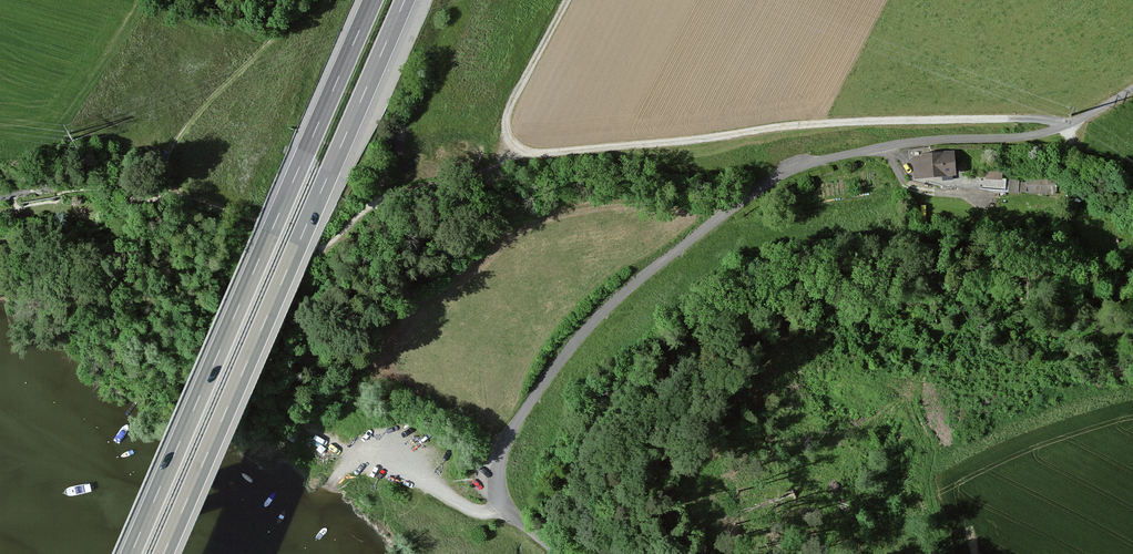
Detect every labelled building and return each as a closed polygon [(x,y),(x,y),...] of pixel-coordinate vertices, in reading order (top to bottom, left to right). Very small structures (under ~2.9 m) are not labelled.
[(956,149),(913,153),(916,181),(943,179),(959,177),(958,175),(956,149)] [(1002,171),(986,170),(986,178),(978,178),(977,190),(1005,192),(1006,180),(1002,179),(1002,171)] [(1035,182),(1026,182),(1026,192),(1026,194),(1052,194),(1052,174),(1036,174),(1035,182)] [(959,177),(943,179),(943,189),(977,190),(978,178),(958,175),(959,177)] [(1026,182),(1006,180),(1005,192),(1026,192),(1026,182)] [(298,436),(291,433),(288,441),(295,443),(298,436)] [(574,504),(568,506),(572,519),(578,518),(574,504)]
